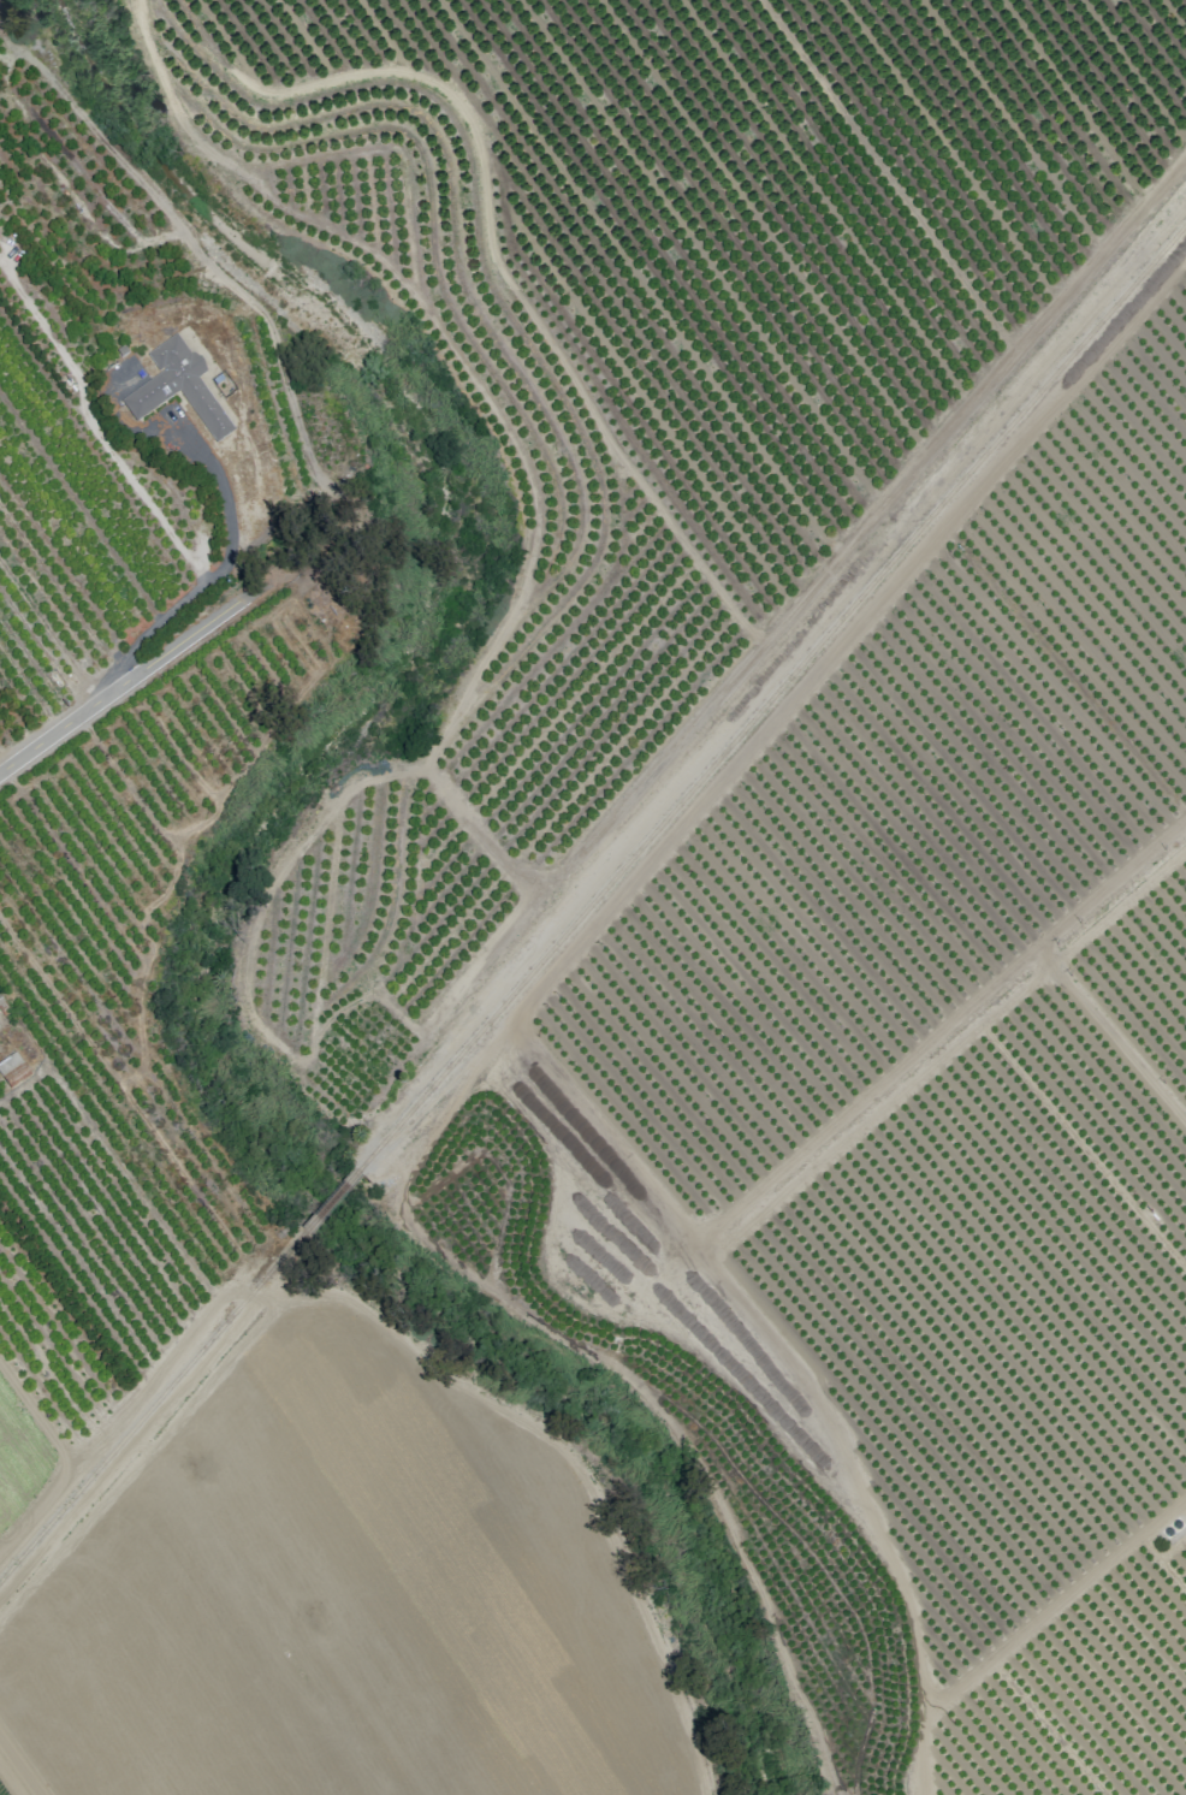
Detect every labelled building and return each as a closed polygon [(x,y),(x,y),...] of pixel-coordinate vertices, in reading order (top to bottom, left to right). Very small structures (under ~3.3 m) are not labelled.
[(234,431),(199,377),(205,373),(179,333),(147,353),(160,373),(120,399),(135,421),(180,391),(215,443),(234,431)] [(17,1052),(0,1061),(0,1074),(8,1089),(30,1077),(17,1052)]
